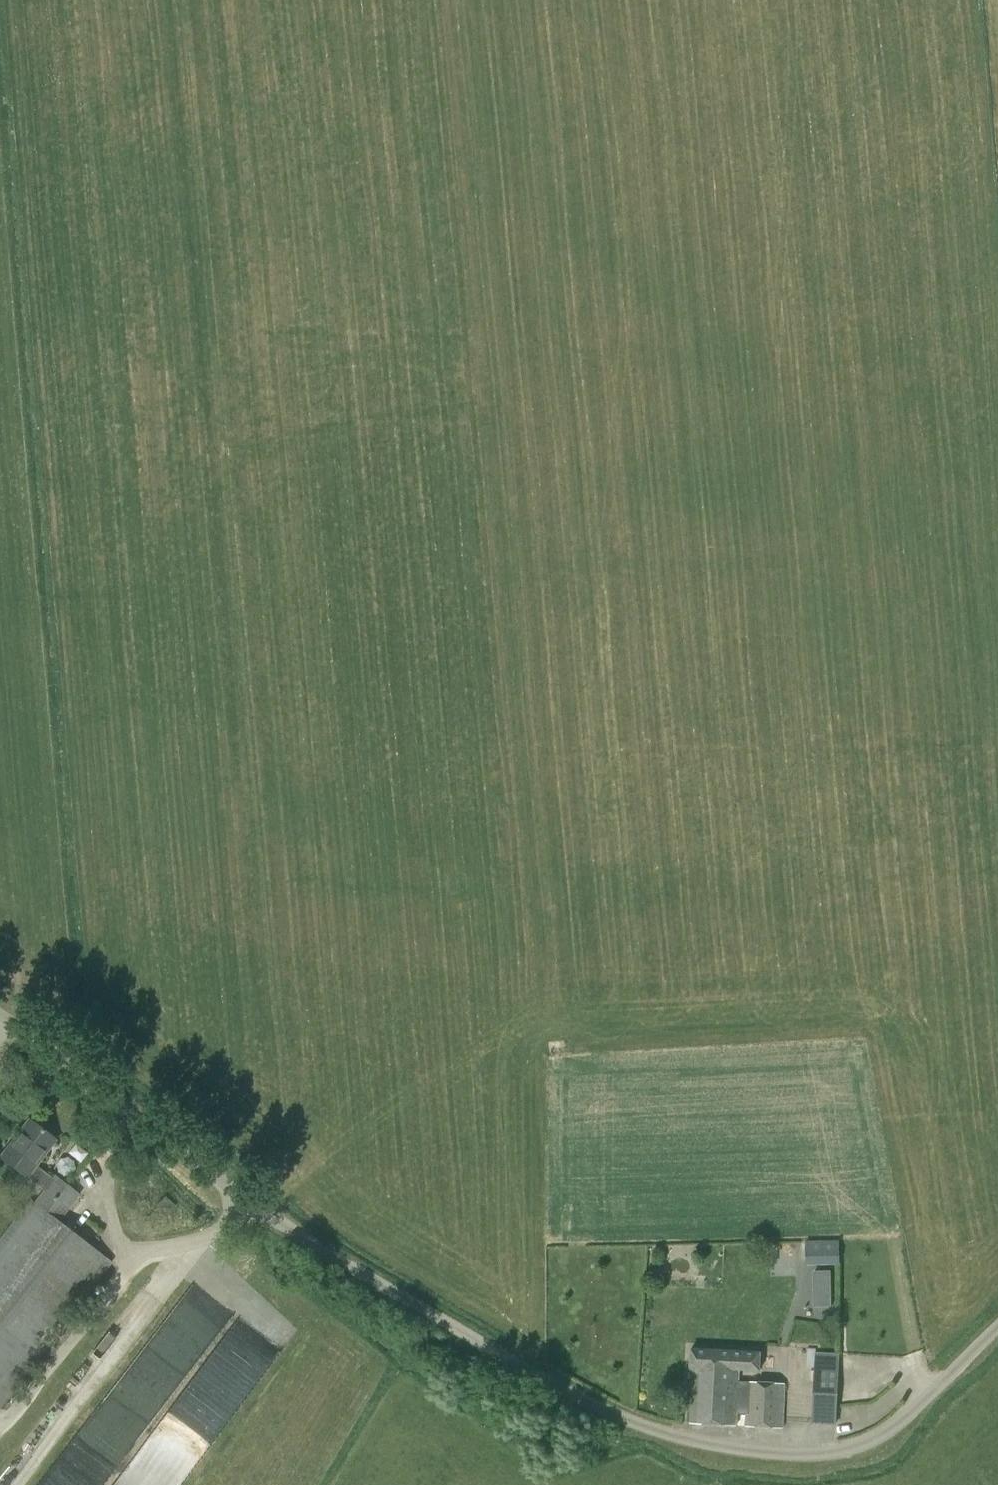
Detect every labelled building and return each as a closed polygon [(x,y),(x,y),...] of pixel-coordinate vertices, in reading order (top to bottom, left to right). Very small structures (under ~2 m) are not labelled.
[(54,1180),(36,1166),(55,1140),(29,1120),(0,1157),(26,1178),(43,1190),(45,1192),(54,1180)] [(43,1190),(33,1202),(29,1199),(0,1238),(0,1408),(113,1262),(60,1222),(80,1195),(57,1177),(54,1180),(45,1192),(43,1190)] [(175,1207),(164,1197),(157,1205),(168,1215),(175,1207)] [(840,1240),(807,1241),(808,1265),(841,1264),(840,1240)] [(831,1272),(813,1272),(814,1287),(831,1287),(831,1272)] [(693,1349),(691,1379),(693,1379),(690,1423),(738,1426),(738,1414),(746,1414),(746,1426),(784,1428),(786,1383),(739,1381),(740,1369),(761,1370),(762,1353),(693,1349)] [(837,1425),(841,1353),(816,1353),(813,1424),(837,1425)] [(161,1475),(181,1484),(184,1484),(201,1451),(178,1440),(161,1475)]
